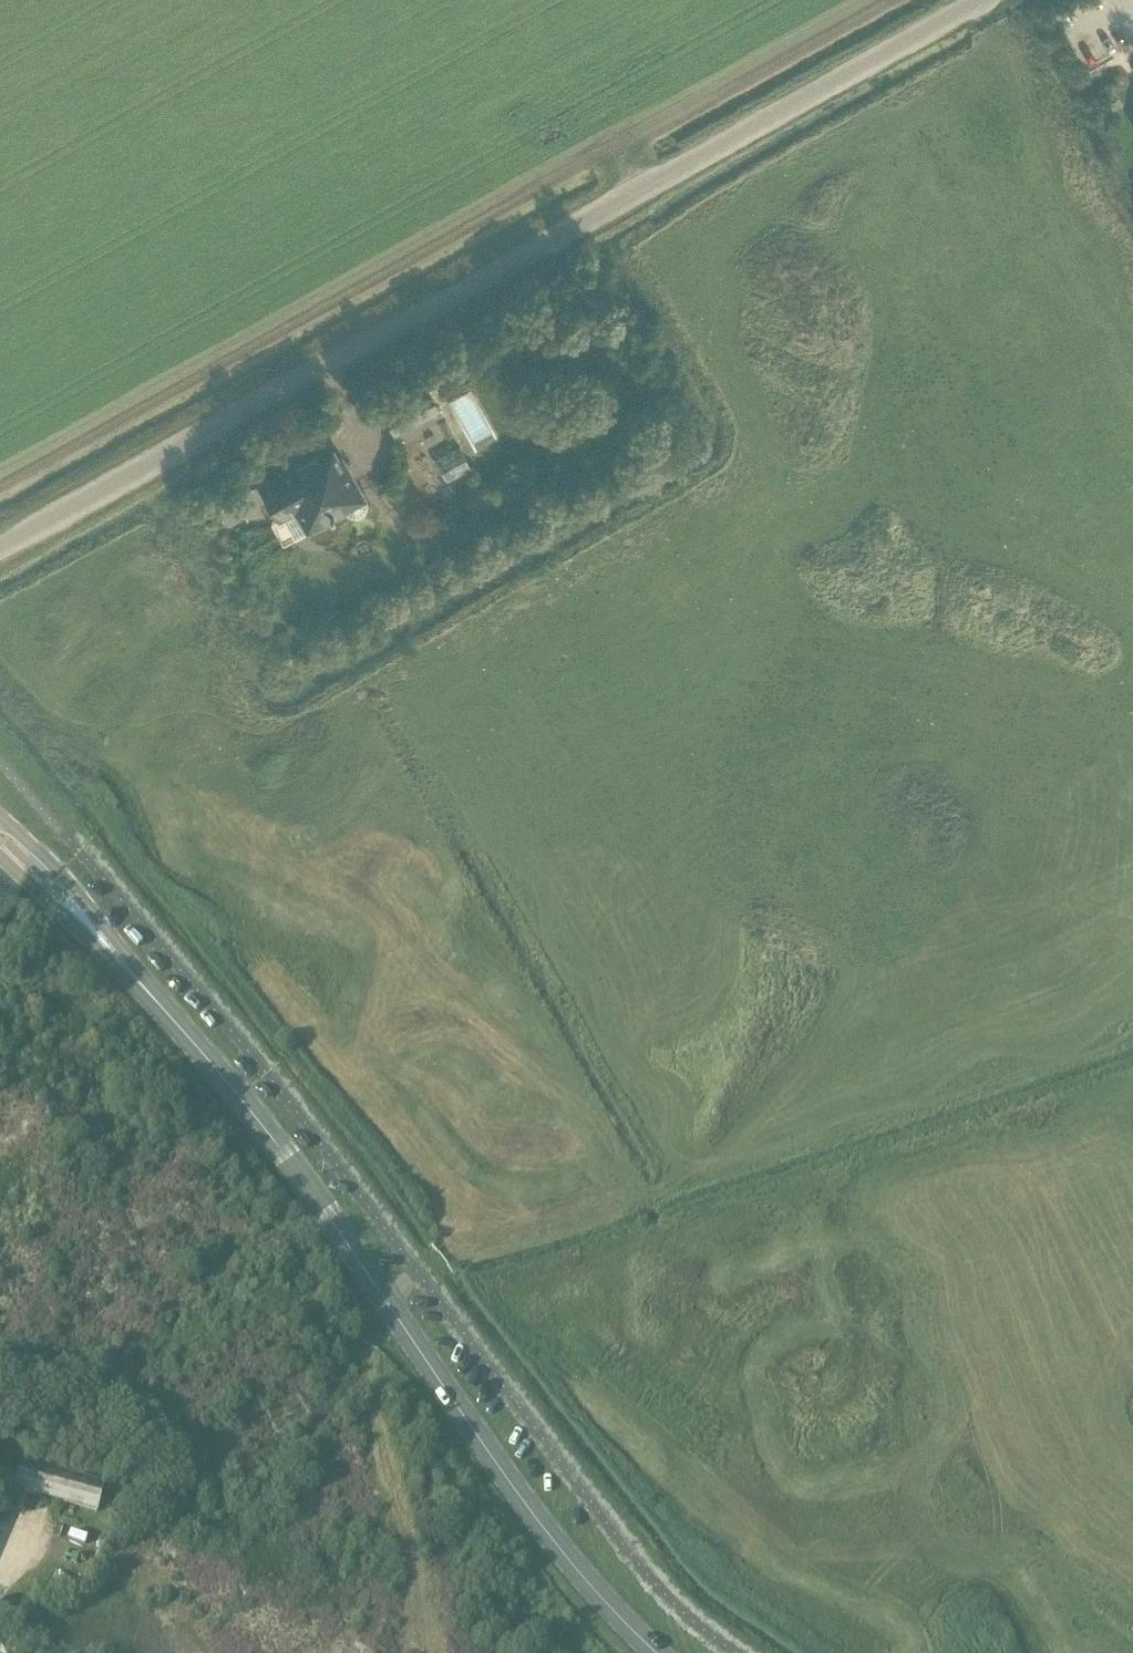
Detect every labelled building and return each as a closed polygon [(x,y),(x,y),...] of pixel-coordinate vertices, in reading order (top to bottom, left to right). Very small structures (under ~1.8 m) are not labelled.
[(428,391),(385,416),(397,435),(440,411),(428,391)] [(333,447),(262,486),(281,521),(295,513),(308,534),(345,513),(347,515),(352,517),(356,517),(361,516),(365,513),(367,509),(367,504),(366,501),(367,500),(342,458),(340,459),(333,447)] [(20,1462),(13,1490),(96,1513),(104,1484),(20,1462)]
